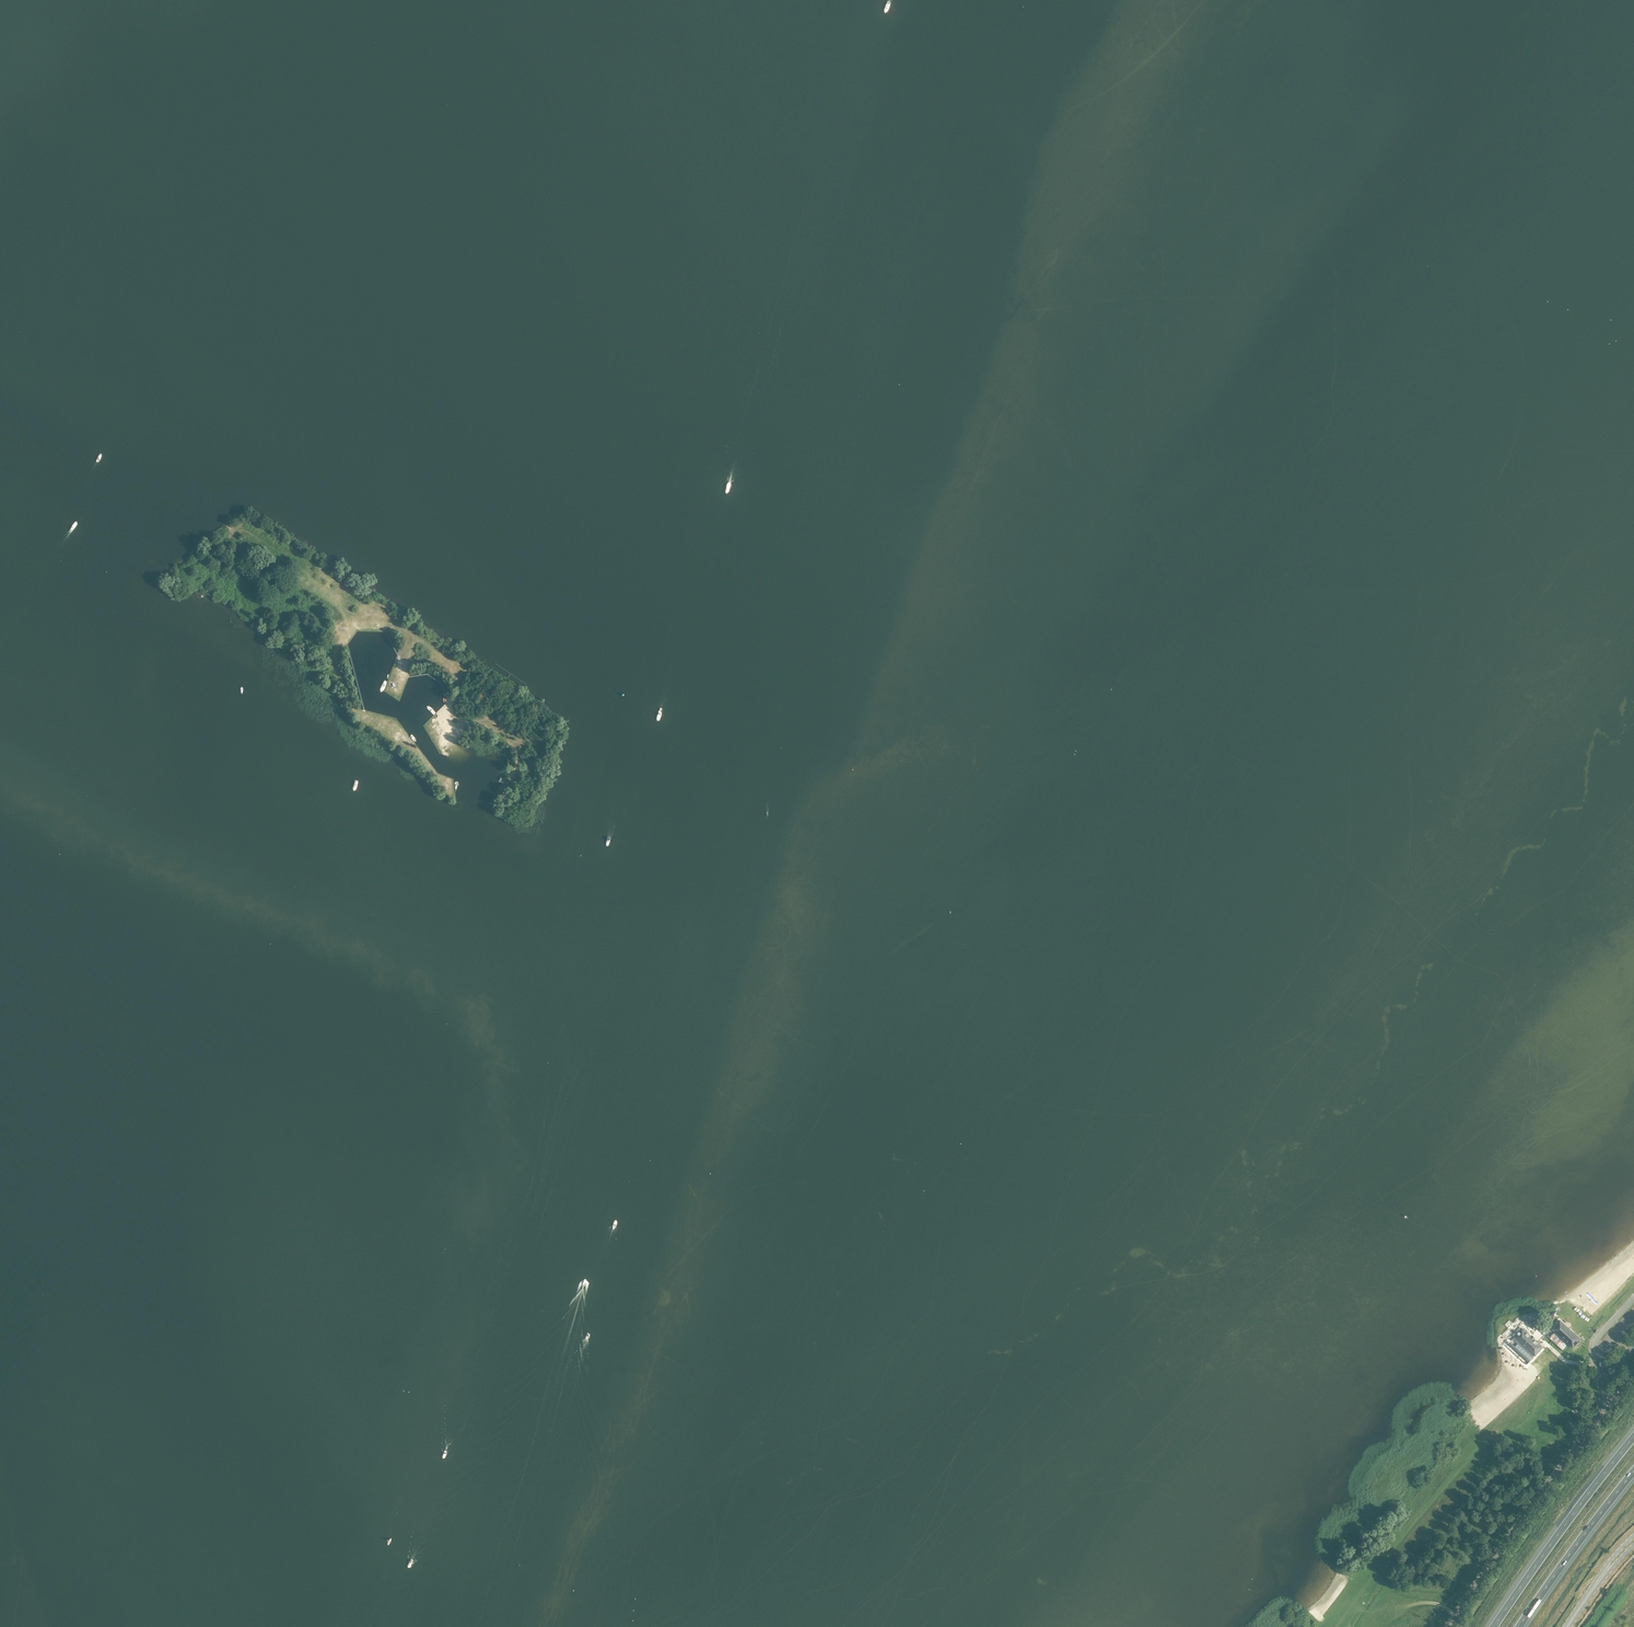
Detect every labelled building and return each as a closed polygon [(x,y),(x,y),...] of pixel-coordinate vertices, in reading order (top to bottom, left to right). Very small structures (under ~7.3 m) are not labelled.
[(1560,1320),(1551,1329),(1573,1349),(1582,1340),(1560,1320)] [(1535,1357),(1544,1347),(1535,1339),(1535,1338),(1532,1335),(1531,1336),(1522,1328),(1514,1337),(1535,1357)] [(1493,1459),(1490,1462),(1498,1468),(1501,1465),(1500,1464),(1502,1461),(1493,1454),(1490,1457),(1493,1459)] [(1476,1472),(1474,1475),(1482,1481),(1485,1478),(1483,1477),(1486,1474),(1477,1467),(1474,1470),(1476,1472)] [(1517,1471),(1516,1474),(1518,1475),(1517,1479),(1527,1483),(1528,1479),(1527,1478),(1528,1475),(1517,1471)] [(1462,1483),(1460,1486),(1467,1493),(1470,1490),(1469,1489),(1471,1486),(1463,1478),(1460,1481),(1462,1483)] [(1504,1486),(1501,1489),(1508,1496),(1511,1493),(1510,1492),(1513,1490),(1504,1481),(1502,1484),(1504,1486)] [(1457,1497),(1455,1500),(1458,1501),(1456,1505),(1465,1510),(1467,1506),(1466,1505),(1467,1502),(1457,1497)] [(1491,1501),(1489,1504),(1491,1506),(1489,1509),(1498,1514),(1500,1510),(1499,1510),(1501,1507),(1491,1501)] [(1441,1510),(1438,1512),(1445,1520),(1448,1517),(1447,1516),(1450,1513),(1442,1505),(1439,1508),(1441,1510)] [(1476,1520),(1474,1523),(1476,1525),(1474,1528),(1483,1534),(1485,1531),(1484,1530),(1486,1527),(1476,1520)] [(1437,1524),(1435,1527),(1438,1528),(1436,1532),(1444,1537),(1446,1534),(1445,1533),(1447,1530),(1437,1524)] [(1419,1535),(1417,1538),(1425,1544),(1427,1541),(1426,1540),(1428,1537),(1419,1530),(1417,1533),(1419,1535)] [(1461,1540),(1460,1543),(1463,1544),(1461,1548),(1471,1551),(1472,1547),(1471,1547),(1472,1543),(1461,1540)] [(1417,1553),(1414,1556),(1422,1563),(1425,1560),(1424,1559),(1426,1556),(1417,1549),(1414,1552),(1417,1553)] [(1455,1561),(1452,1564),(1459,1571),(1462,1569),(1461,1568),(1464,1565),(1456,1557),(1453,1559),(1455,1561)] [(1397,1559),(1395,1562),(1398,1563),(1396,1567),(1404,1572),(1406,1569),(1405,1568),(1407,1565),(1397,1559)] [(1445,1571),(1443,1575),(1446,1576),(1444,1580),(1453,1585),(1455,1581),(1453,1581),(1455,1577),(1445,1571)] [(1379,1585),(1377,1588),(1385,1595),(1387,1592),(1386,1591),(1389,1588),(1380,1581),(1377,1584),(1379,1585)] [(1436,1592),(1433,1595),(1441,1601),(1444,1598),(1443,1598),(1445,1595),(1436,1587),(1434,1590),(1436,1592)] [(1400,1597),(1398,1600),(1401,1601),(1399,1605),(1409,1609),(1410,1605),(1409,1604),(1410,1601),(1400,1597)] [(1427,1606),(1423,1608),(1428,1617),(1431,1615),(1430,1614),(1434,1612),(1429,1602),(1425,1603),(1427,1606)]
